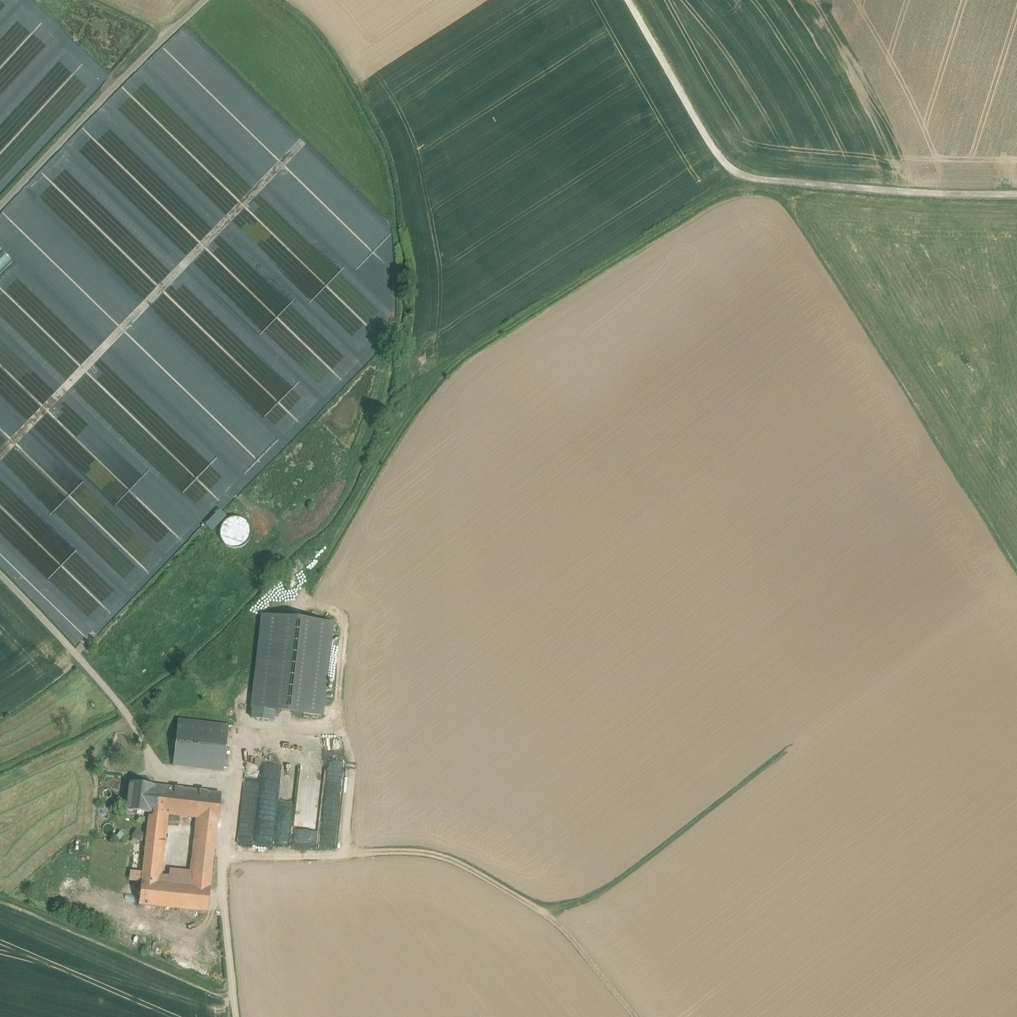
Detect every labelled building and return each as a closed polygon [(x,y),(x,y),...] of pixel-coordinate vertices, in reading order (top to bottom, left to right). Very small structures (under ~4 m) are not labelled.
[(14,260),(0,246),(0,273),(14,260)] [(214,515),(205,525),(212,532),(221,522),(214,515)] [(224,519),(225,543),(248,542),(247,519),(224,519)] [(331,624),(263,616),(252,718),(273,720),(274,711),(321,716),(331,624)] [(228,725),(179,720),(174,766),(223,771),(228,725)] [(290,848),(297,778),(259,774),(254,824),(239,822),(237,842),(290,848)] [(153,785),(129,783),(126,810),(150,813),(153,786),(153,785)] [(220,794),(153,786),(150,813),(153,814),(165,815),(199,819),(218,821),(220,794)] [(143,873),(142,881),(158,883),(165,815),(153,814),(153,816),(149,816),(143,873)] [(218,821),(199,819),(197,842),(215,844),(218,821)] [(135,829),(133,837),(140,839),(143,831),(135,829)] [(192,886),(210,888),(215,844),(197,842),(193,875),(192,886)] [(143,873),(129,871),(128,880),(141,882),(142,881),(143,873)] [(168,884),(192,886),(193,875),(169,872),(168,884)] [(168,884),(158,883),(142,881),(141,882),(139,905),(207,912),(210,888),(192,886),(168,884)]
